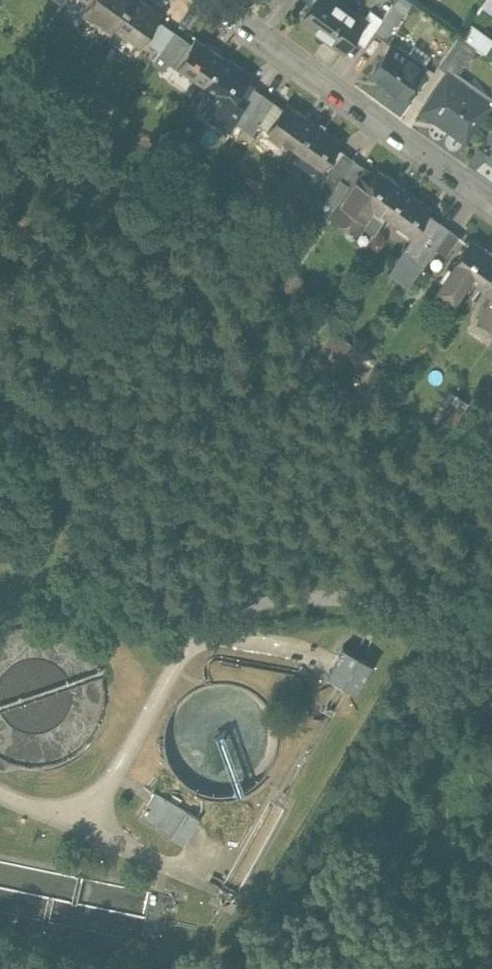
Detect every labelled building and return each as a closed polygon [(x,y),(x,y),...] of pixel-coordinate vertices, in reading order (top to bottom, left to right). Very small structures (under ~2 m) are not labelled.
[(100,2),(97,6),(110,16),(121,0),(96,0),(100,2)] [(110,16),(124,25),(127,21),(139,30),(136,34),(138,35),(159,4),(154,0),(121,0),(110,16)] [(301,19),(341,49),(353,33),(363,19),(362,18),(337,0),(314,0),(301,19)] [(383,16),(374,30),(385,38),(404,12),(392,4),(383,16)] [(370,7),(362,18),(363,19),(353,33),(365,42),(374,30),(383,16),(370,7)] [(161,16),(148,34),(159,41),(171,23),(161,16)] [(171,23),(159,41),(169,48),(181,30),(171,23)] [(193,31),(173,58),(175,59),(177,55),(189,63),(187,67),(200,77),(220,50),(193,31)] [(472,44),(460,35),(442,60),(454,69),(472,44)] [(409,54),(392,42),(371,71),(402,93),(420,67),(407,57),(409,54)] [(220,50),(200,77),(214,87),(204,100),(226,116),(230,112),(239,119),(248,107),(239,100),(251,82),(242,76),(247,69),(220,50)] [(491,102),(448,71),(421,107),(465,139),(491,102)] [(251,82),(239,100),(248,107),(260,89),(251,82)] [(248,107),(239,119),(249,126),(270,96),(260,89),(248,107)] [(284,96),(265,124),(266,124),(269,121),(281,129),(278,133),(292,143),(311,116),(284,96)] [(192,107),(176,124),(187,134),(202,117),(192,107)] [(338,135),(311,116),(292,143),(305,153),(308,149),(320,157),(317,161),(319,162),(338,135)] [(340,146),(319,176),(329,183),(338,171),(350,154),(340,146)] [(350,154),(338,171),(348,178),(361,161),(350,154)] [(370,167),(361,161),(348,178),(338,171),(329,183),(324,191),(358,215),(370,199),(382,208),(402,181),(375,161),(370,167)] [(402,181),(382,208),(396,218),(399,214),(411,223),(408,226),(410,227),(429,200),(402,181)] [(434,213),(408,248),(419,256),(433,237),(445,221),(434,213)] [(445,221),(433,237),(443,245),(455,228),(445,221)] [(470,230),(450,257),(451,258),(454,254),(466,263),(463,267),(477,277),(491,256),(491,246),(470,230)] [(477,277),(488,285),(474,304),(491,317),(491,256),(477,277)] [(331,335),(325,345),(346,355),(361,328),(329,311),(320,329),(331,335)] [(371,664),(343,647),(327,675),(356,691),(371,664)] [(199,817),(154,789),(139,815),(183,842),(199,817)]
